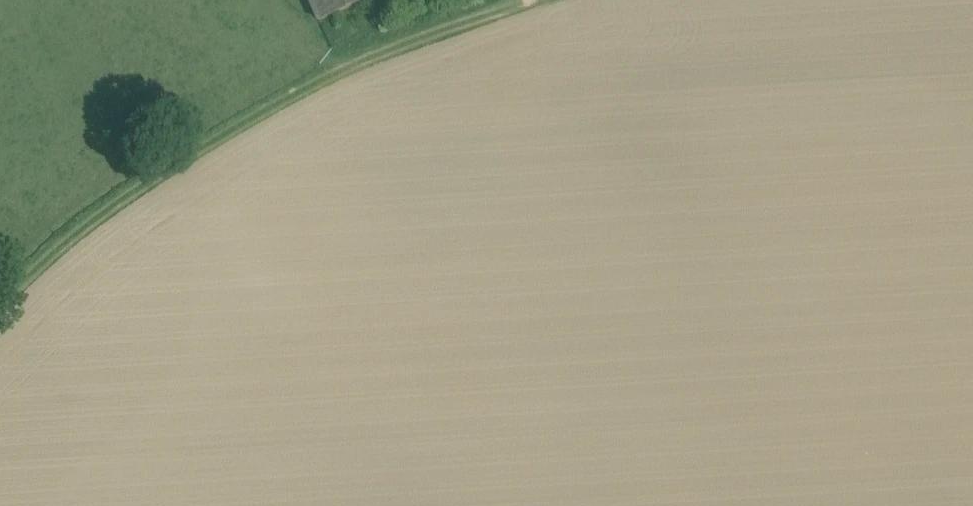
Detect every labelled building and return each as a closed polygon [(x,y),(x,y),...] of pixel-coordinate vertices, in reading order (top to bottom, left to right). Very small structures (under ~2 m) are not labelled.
[(320,20),(364,0),(311,0),(320,20)]
